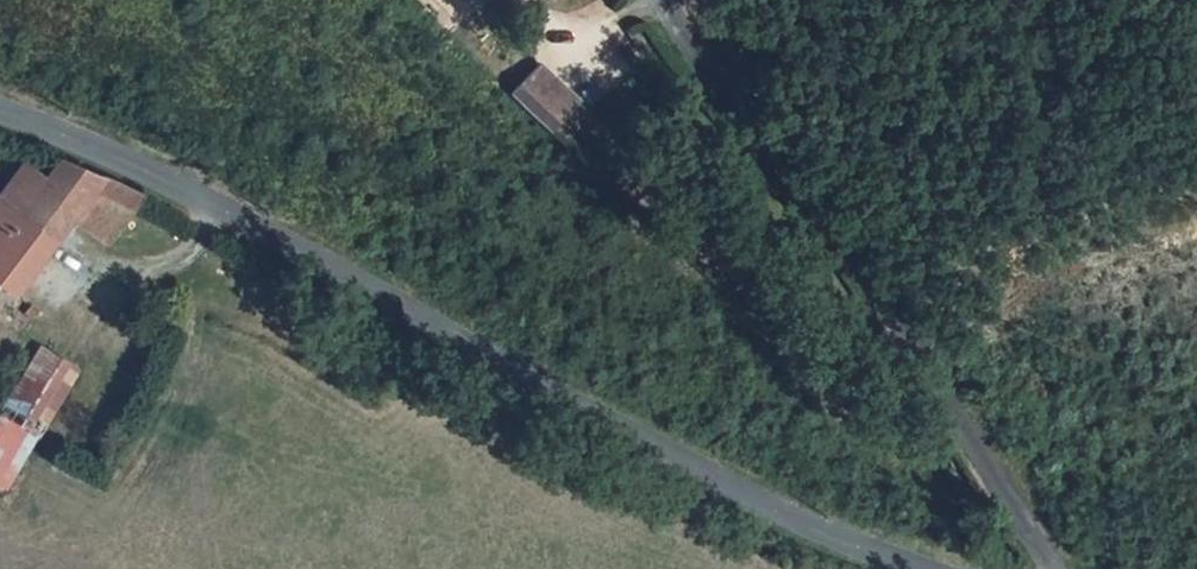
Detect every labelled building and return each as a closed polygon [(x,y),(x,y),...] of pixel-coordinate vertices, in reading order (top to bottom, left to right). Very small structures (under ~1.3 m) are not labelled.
[(545,126),(571,98),(533,61),(506,89),(545,126)] [(0,190),(0,290),(9,297),(69,216),(79,200),(113,222),(134,232),(154,201),(52,159),(38,179),(17,166),(0,190)] [(79,200),(69,216),(102,239),(113,222),(79,200)] [(0,415),(0,473),(10,479),(41,427),(73,374),(38,353),(0,415)]
